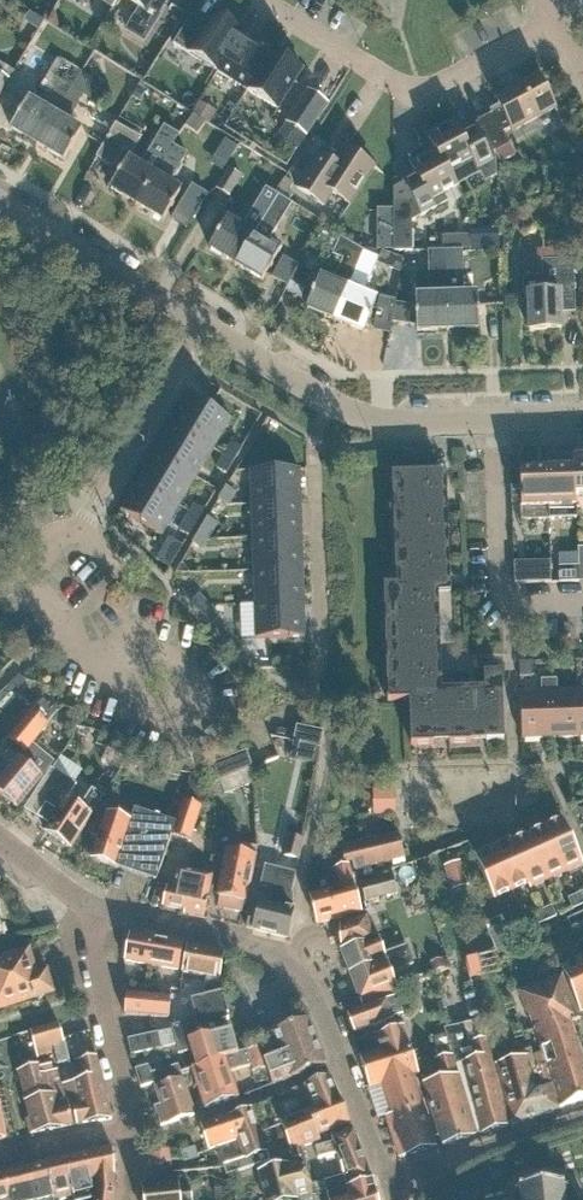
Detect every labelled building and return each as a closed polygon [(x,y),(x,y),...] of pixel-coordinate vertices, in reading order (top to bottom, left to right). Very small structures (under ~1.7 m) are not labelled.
[(141,9),(127,31),(144,41),(169,0),(126,0),(141,9)] [(54,11),(47,21),(57,29),(60,26),(57,13),(54,11)] [(221,67),(244,31),(214,13),(206,25),(192,16),(174,44),(218,72),(221,67)] [(247,91),(273,50),(244,31),(221,67),(218,72),(247,91)] [(273,50),(247,91),(277,110),(303,69),(273,50)] [(38,145),(81,73),(58,58),(45,77),(39,89),(50,96),(42,108),(29,101),(12,129),(38,145)] [(14,73),(0,63),(0,96),(14,73)] [(99,84),(81,73),(38,145),(64,161),(81,132),(67,123),(84,95),(90,99),(99,84)] [(478,120),(495,152),(510,145),(504,133),(512,128),(513,131),(556,108),(538,75),(496,98),(501,108),(480,120),(479,119),(478,120)] [(306,90),(285,122),(306,136),(327,104),(306,90)] [(200,102),(193,113),(210,124),(217,113),(200,102)] [(186,126),(198,135),(206,123),(194,114),(186,126)] [(449,171),(457,186),(481,174),(485,183),(497,176),(495,155),(488,143),(481,147),(473,131),(462,137),(454,121),(428,135),(436,150),(448,172),(449,171)] [(116,124),(97,158),(115,168),(125,151),(132,155),(141,138),(116,124)] [(137,204),(173,147),(171,146),(179,134),(167,127),(142,168),(129,160),(111,189),(137,204)] [(225,139),(217,151),(230,159),(238,147),(225,139)] [(184,153),(173,147),(137,204),(163,220),(181,192),(167,183),(184,153)] [(313,164),(297,188),(324,206),(333,193),(350,204),(375,167),(346,149),(329,174),(313,164)] [(413,203),(394,203),(394,220),(394,250),(394,251),(412,251),(412,221),(449,202),(444,193),(457,186),(449,171),(448,172),(436,150),(411,163),(416,173),(403,180),(415,202),(413,203)] [(228,168),(215,189),(229,197),(242,176),(228,168)] [(294,183),(286,178),(277,193),(285,198),(294,183)] [(192,185),(172,219),(188,229),(208,195),(192,185)] [(236,265),(277,197),(265,190),(241,228),(228,220),(210,249),(236,265)] [(277,197),(236,265),(262,280),(280,252),(282,248),(268,239),(289,205),(277,197)] [(394,220),(379,220),(379,250),(394,250),(394,220)] [(336,321),(364,252),(341,236),(333,255),(344,259),(334,283),(321,278),(308,309),(336,321)] [(470,238),(459,238),(460,250),(470,250),(470,238)] [(480,239),(471,239),(472,251),(481,250),(480,239)] [(446,250),(446,251),(448,330),(479,329),(478,296),(460,296),(459,249),(446,250)] [(429,295),(417,295),(418,331),(448,330),(446,251),(428,252),(429,295)] [(379,258),(364,252),(336,321),(364,333),(376,301),(364,296),(379,258)] [(284,258),(273,278),(288,287),(292,280),(300,266),(284,258)] [(543,277),(524,277),(524,296),(529,295),(530,332),(562,331),(561,304),(575,304),(574,260),(542,261),(543,277)] [(306,287),(313,274),(300,266),(292,280),(306,287)] [(381,298),(376,331),(391,333),(396,301),(381,298)] [(397,305),(393,322),(406,324),(409,307),(397,305)] [(190,395),(173,424),(215,449),(232,420),(191,395),(190,395)] [(173,424),(155,453),(197,478),(215,449),(173,424)] [(233,443),(225,456),(234,461),(242,449),(233,443)] [(155,453),(138,482),(180,507),(197,478),(155,453)] [(225,456),(217,469),(227,474),(234,461),(225,456)] [(573,458),(574,470),(575,470),(576,495),(582,495),(582,458),(573,458)] [(300,469),(251,471),(252,504),(301,503),(300,469)] [(574,470),(548,471),(550,520),(577,519),(576,495),(575,470),(574,470)] [(548,471),(521,472),(522,521),(550,520),(548,471)] [(471,735),(487,734),(487,741),(504,741),(502,673),(485,674),(486,700),(471,701),(471,694),(448,695),(448,702),(434,703),(433,697),(431,697),(430,682),(436,682),(435,659),(430,660),(429,645),(434,645),(434,622),(428,622),(428,608),(433,608),(433,588),(445,588),(445,585),(439,585),(438,570),(444,570),(443,548),(438,548),(437,533),(443,533),(442,511),(436,511),(436,496),(441,496),(440,473),(392,475),(393,498),(402,498),(402,512),(394,512),(395,535),(403,535),(403,549),(395,550),(396,573),(397,573),(397,586),(384,586),(385,610),(393,609),(394,624),(386,624),(386,647),(395,647),(395,661),(387,661),(388,684),(389,684),(389,697),(388,697),(388,701),(410,700),(411,746),(435,745),(434,736),(449,736),(449,744),(472,743),(471,735)] [(138,482),(121,511),(163,536),(180,507),(138,482)] [(521,486),(512,486),(512,504),(522,504),(522,503),(521,486)] [(227,487),(219,500),(228,505),(236,493),(227,487)] [(301,503),(252,504),(253,538),(302,536),(301,503)] [(196,505),(188,518),(197,524),(205,511),(196,505)] [(188,518),(180,531),(189,537),(197,524),(188,518)] [(208,518),(201,531),(210,536),(218,524),(208,518)] [(201,531),(193,544),(202,549),(210,536),(201,531)] [(302,536),(253,538),(254,572),(303,570),(302,536)] [(551,562),(514,563),(515,583),(525,583),(552,582),(551,562)] [(568,567),(559,567),(559,583),(568,582),(579,582),(579,566),(568,567)] [(303,570),(254,572),(255,605),(304,604),(303,570)] [(199,595),(191,603),(202,613),(209,606),(199,595)] [(255,605),(241,606),(242,639),(256,639),(305,638),(304,604),(255,605)] [(209,606),(202,613),(212,624),(220,617),(209,606)] [(532,662),(521,662),(521,676),(532,676),(532,662)] [(20,676),(7,688),(11,692),(16,688),(19,691),(26,683),(20,676)] [(552,738),(550,679),(542,680),(543,693),(522,694),(523,739),(552,738)] [(580,737),(578,692),(558,693),(558,679),(550,679),(552,738),(580,737)] [(43,699),(32,712),(47,724),(58,711),(43,699)] [(29,800),(25,797),(54,762),(32,744),(48,725),(47,724),(32,712),(31,712),(9,739),(25,751),(0,782),(0,793),(16,807),(19,804),(23,807),(29,800)] [(298,727),(295,742),(320,748),(324,732),(298,727)] [(245,752),(212,765),(213,766),(219,781),(224,795),(253,783),(251,768),(245,752)] [(30,800),(29,800),(23,807),(50,824),(45,831),(70,847),(104,796),(92,788),(79,807),(67,799),(77,784),(52,767),(30,800)] [(192,779),(184,802),(200,808),(208,785),(192,779)] [(390,790),(372,790),(373,814),(391,814),(390,790)] [(184,802),(173,834),(189,840),(200,808),(184,802)] [(100,811),(92,835),(99,837),(92,858),(116,866),(116,867),(157,881),(176,822),(135,809),(133,815),(104,805),(100,811)] [(546,829),(566,873),(582,865),(582,864),(564,821),(546,829)] [(528,837),(548,881),(566,873),(546,829),(528,837)] [(398,832),(340,846),(345,865),(352,864),(354,871),(404,859),(398,832)] [(288,836),(283,856),(298,859),(303,840),(288,836)] [(530,889),(548,881),(528,837),(512,844),(529,884),(530,889)] [(529,884),(512,844),(511,840),(510,840),(493,848),(511,892),(529,884)] [(220,897),(218,907),(241,912),(243,902),(249,903),(260,848),(244,845),(242,853),(228,850),(219,897),(220,897)] [(511,892),(493,848),(475,856),(494,900),(511,892)] [(460,862),(446,867),(453,890),(467,885),(460,862)] [(312,895),(310,895),(318,923),(362,911),(349,865),(335,869),(337,875),(310,882),(309,886),(312,895)] [(251,913),(248,928),(255,929),(254,931),(288,938),(294,912),(293,893),(292,892),(296,873),(265,866),(259,887),(273,890),(269,904),(261,902),(258,915),(251,913)] [(168,886),(164,906),(186,910),(185,914),(205,918),(213,876),(176,868),(172,887),(168,886)] [(391,874),(360,882),(365,903),(397,894),(391,874)] [(579,894),(568,899),(573,908),(582,904),(582,903),(579,894)] [(552,906),(541,911),(546,920),(556,916),(552,906)] [(546,920),(541,911),(531,916),(535,925),(546,920)] [(578,915),(569,919),(574,931),(582,927),(582,926),(578,915)] [(374,939),(370,929),(366,916),(341,926),(342,945),(340,946),(361,1003),(397,989),(394,983),(396,982),(392,972),(414,964),(407,946),(385,955),(378,937),(374,939)] [(516,948),(512,938),(507,927),(503,916),(485,923),(498,955),(516,948)] [(507,927),(512,938),(521,933),(517,923),(507,927)] [(130,934),(126,960),(179,970),(183,944),(130,934)] [(189,946),(184,973),(207,977),(203,995),(214,993),(214,992),(223,990),(224,979),(219,978),(224,952),(189,946)] [(52,992),(46,972),(36,975),(29,950),(0,959),(0,1008),(52,992)] [(582,1011),(582,958),(560,968),(580,1012),(582,1011)] [(477,959),(467,961),(472,979),(482,976),(477,959)] [(446,960),(432,965),(435,974),(449,969),(446,960)] [(535,1030),(540,1047),(574,1035),(570,1024),(580,1020),(561,974),(518,992),(535,1030)] [(196,1020),(172,1027),(172,1029),(177,1045),(180,1054),(192,1051),(197,1067),(220,1063),(219,1058),(225,1057),(237,1053),(238,1053),(231,1030),(226,1031),(222,1020),(229,1019),(228,1015),(229,1014),(227,1007),(224,996),(223,996),(221,991),(190,1001),(196,1020)] [(456,1065),(454,1065),(476,1135),(509,1126),(488,1046),(491,1045),(489,1039),(486,1039),(474,992),(464,995),(471,1023),(445,1030),(450,1048),(452,1048),(456,1065)] [(126,993),(125,1015),(169,1016),(170,995),(126,993)] [(396,996),(347,1014),(354,1032),(402,1014),(396,996)] [(281,1055),(263,1061),(273,1086),(326,1065),(309,1019),(272,1033),(281,1055)] [(52,1047),(64,1044),(58,1022),(30,1030),(38,1059),(54,1054),(52,1047)] [(402,1029),(355,1044),(370,1089),(382,1086),(391,1115),(386,1117),(400,1160),(436,1147),(412,1076),(417,1074),(402,1029)] [(157,1033),(128,1040),(132,1055),(161,1048),(157,1033)] [(574,1035),(540,1047),(545,1064),(547,1069),(561,1109),(582,1102),(582,1060),(574,1035)] [(66,1043),(64,1044),(52,1047),(54,1054),(55,1056),(68,1052),(66,1043)] [(220,1063),(197,1067),(192,1069),(204,1108),(238,1098),(230,1072),(247,1067),(249,1074),(265,1070),(258,1047),(238,1053),(237,1053),(225,1057),(219,1058),(220,1063)] [(442,1146),(476,1135),(454,1065),(449,1049),(444,1050),(443,1049),(435,1051),(438,1060),(435,1061),(441,1079),(424,1085),(440,1137),(439,1137),(440,1142),(441,1141),(442,1146)] [(55,1056),(57,1065),(70,1061),(68,1052),(55,1056)] [(82,1080),(74,1082),(78,1101),(105,1095),(96,1057),(78,1062),(82,1080)] [(526,1057),(496,1066),(511,1125),(559,1110),(545,1070),(544,1066),(541,1067),(530,1070),(526,1057)] [(148,1066),(136,1070),(141,1088),(153,1084),(160,1105),(154,1107),(160,1126),(201,1112),(195,1095),(189,1097),(178,1065),(150,1074),(148,1066)] [(68,1108),(67,1108),(62,1085),(58,1070),(39,1076),(37,1067),(18,1072),(30,1119),(25,1120),(29,1134),(73,1126),(68,1108)] [(350,1124),(331,1075),(293,1089),(302,1112),(308,1110),(318,1135),(318,1136),(350,1124)] [(67,1108),(68,1108),(73,1107),(77,1125),(111,1119),(105,1095),(78,1101),(74,1082),(62,1085),(67,1108)] [(282,1106),(271,1110),(275,1123),(280,1121),(287,1118),(282,1106)] [(245,1159),(223,1166),(226,1177),(249,1169),(270,1162),(251,1108),(229,1116),(238,1139),(245,1159)] [(287,1118),(280,1121),(286,1136),(265,1144),(269,1156),(300,1147),(320,1141),(318,1136),(318,1135),(308,1110),(302,1112),(287,1118)] [(238,1139),(229,1116),(200,1126),(209,1149),(238,1139)] [(333,1144),(316,1149),(319,1160),(338,1155),(344,1176),(325,1182),(328,1193),(349,1187),(348,1185),(371,1179),(352,1131),(332,1137),(333,1144)] [(195,1147),(181,1151),(184,1162),(198,1157),(196,1151),(195,1147)] [(300,1147),(269,1156),(272,1163),(291,1158),(292,1159),(303,1156),(300,1147)] [(116,1189),(112,1148),(92,1152),(97,1173),(91,1175),(96,1198),(95,1199),(115,1199),(116,1189)] [(168,1151),(151,1154),(153,1167),(171,1163),(168,1151)] [(73,1198),(74,1197),(74,1199),(95,1199),(96,1198),(91,1175),(97,1173),(92,1152),(65,1159),(73,1194),(73,1198)] [(73,1198),(73,1194),(65,1159),(45,1163),(54,1199),(63,1199),(73,1198)] [(32,1199),(53,1199),(45,1163),(24,1168),(32,1199)] [(313,1197),(310,1188),(312,1187),(307,1169),(301,1170),(299,1163),(260,1172),(267,1199),(302,1199),(313,1197)] [(24,1168),(5,1172),(11,1199),(32,1199),(24,1168)] [(5,1172),(0,1173),(0,1199),(11,1199),(5,1172)] [(564,1190),(568,1190),(568,1186),(564,1187),(564,1183),(554,1184),(554,1179),(551,1180),(551,1184),(532,1185),(532,1181),(528,1181),(529,1185),(519,1186),(519,1189),(515,1189),(515,1193),(519,1192),(520,1199),(565,1199),(564,1190)] [(373,1180),(325,1194),(327,1199),(378,1199),(373,1180)] [(227,1182),(215,1183),(216,1199),(229,1199),(227,1182)] [(143,1189),(144,1199),(192,1199),(191,1191),(179,1192),(178,1185),(143,1189)]
